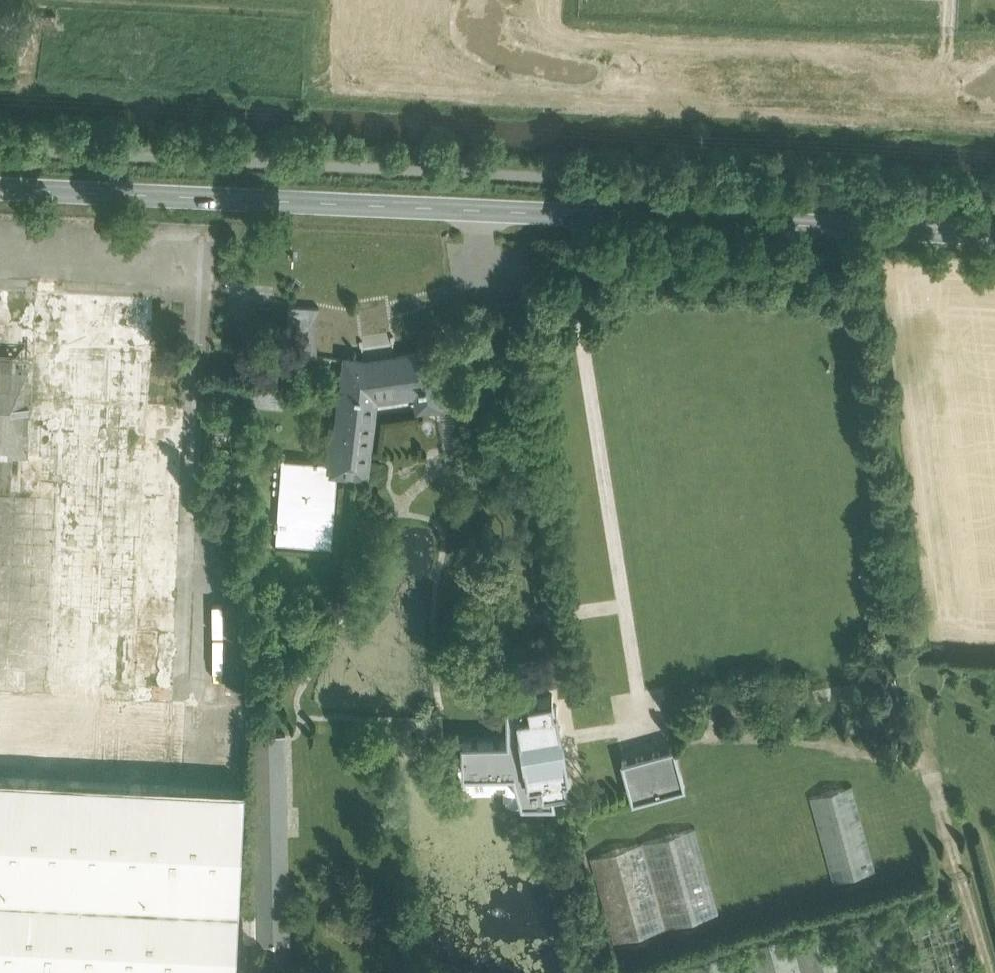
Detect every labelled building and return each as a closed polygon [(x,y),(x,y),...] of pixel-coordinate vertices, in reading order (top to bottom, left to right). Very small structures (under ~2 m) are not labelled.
[(55,292),(55,282),(38,281),(37,291),(0,289),(0,339),(152,348),(154,297),(55,292)] [(319,306),(289,304),(286,353),(317,355),(319,306)] [(384,339),(382,331),(360,334),(364,360),(346,358),(339,425),(333,469),(335,470),(366,473),(375,391),(437,383),(435,374),(436,374),(433,349),(421,351),(421,352),(395,356),(392,337),(384,339)] [(0,339),(0,453),(12,454),(10,492),(59,495),(49,686),(135,691),(135,685),(136,670),(156,671),(158,631),(138,629),(139,598),(176,601),(184,405),(149,404),(152,348),(0,339)] [(325,461),(284,458),(282,498),(280,498),(278,539),(330,543),(335,470),(333,469),(339,425),(330,424),(325,461)] [(539,708),(535,683),(506,684),(508,739),(462,740),(463,772),(513,771),(522,801),(554,801),(550,775),(568,772),(557,705),(539,708)] [(49,686),(49,693),(0,691),(0,972),(236,972),(249,702),(247,701),(247,703),(171,700),(172,687),(135,685),(135,691),(49,686)] [(285,733),(253,734),(257,942),(290,942),(285,733)] [(674,746),(622,760),(633,800),(685,785),(674,746)] [(613,938),(718,911),(697,828),(591,855),(613,938)] [(838,922),(746,947),(753,972),(852,972),(838,922)]
